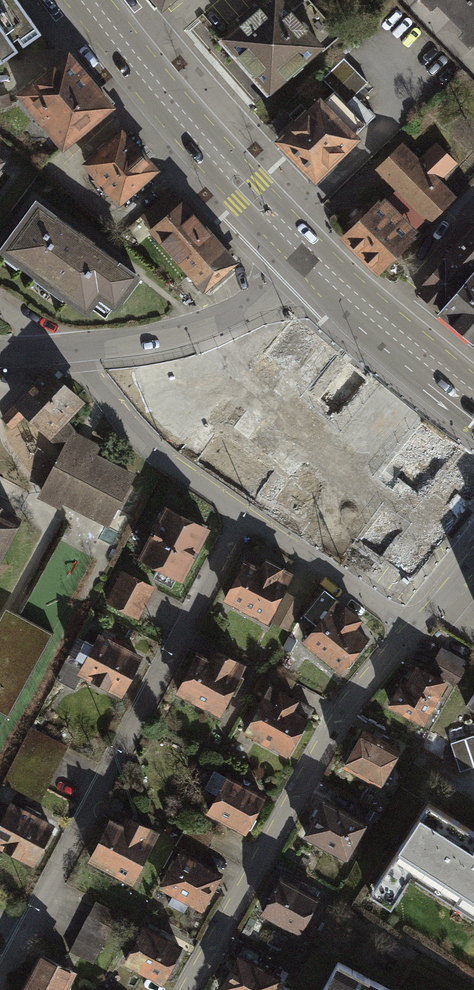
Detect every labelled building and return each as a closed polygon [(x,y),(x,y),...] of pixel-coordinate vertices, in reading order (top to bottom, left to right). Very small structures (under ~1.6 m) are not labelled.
[(47,38),(21,0),(0,0),(0,70),(47,38)] [(265,97),(321,46),(283,0),(259,0),(214,38),(265,97)] [(473,50),(473,0),(426,0),(473,50)] [(73,55),(19,101),(66,157),(120,111),(73,55)] [(319,101),(278,140),(315,178),(356,139),(319,101)] [(125,132),(84,168),(122,210),(163,174),(125,132)] [(440,181),(457,164),(435,142),(419,159),(401,142),(374,169),(429,224),(457,197),(440,181)] [(9,163),(0,156),(0,174),(9,163)] [(188,202),(153,233),(207,296),(243,265),(188,202)] [(344,237),(378,270),(412,235),(378,202),(344,237)] [(120,315),(145,280),(40,204),(3,256),(91,320),(103,303),(120,315)] [(441,312),(473,273),(473,225),(418,291),(441,312)] [(441,312),(473,340),(473,273),(441,312)] [(301,389),(288,406),(330,436),(357,398),(346,390),(364,365),(296,315),(262,362),(301,389)] [(80,395),(49,368),(1,419),(13,430),(26,417),(51,441),(69,422),(87,402),(80,395)] [(196,442),(257,494),(273,475),(280,481),(309,447),(245,394),(218,427),(213,422),(196,442)] [(77,431),(69,422),(51,441),(60,454),(38,498),(60,510),(64,503),(109,526),(132,485),(137,475),(96,454),(101,444),(84,435),(77,431)] [(464,519),(473,505),(473,454),(460,444),(440,475),(416,459),(403,479),(464,519)] [(336,495),(346,510),(373,491),(362,477),(336,495)] [(389,506),(408,520),(377,561),(409,585),(436,550),(414,534),(434,507),(405,485),(389,506)] [(0,505),(0,567),(26,518),(19,515),(0,505)] [(213,534),(168,511),(142,563),(186,586),(213,534)] [(270,560),(263,572),(248,564),(227,602),(269,625),(296,575),(270,560)] [(157,590),(124,572),(109,602),(142,619),(157,590)] [(361,620),(339,601),(305,641),(342,672),(370,640),(355,627),(361,620)] [(8,613),(0,629),(0,709),(11,715),(52,636),(8,613)] [(147,661),(99,636),(92,648),(84,643),(76,660),(84,664),(77,676),(126,702),(147,661)] [(216,666),(203,659),(181,697),(222,720),(249,671),(222,655),(216,666)] [(448,685),(418,669),(408,688),(400,684),(387,707),(425,728),(448,685)] [(298,701),(271,686),(245,732),(288,755),(308,719),(293,710),(298,701)] [(18,755),(5,783),(41,800),(68,745),(32,727),(18,755)] [(397,754),(360,734),(343,764),(380,785),(397,754)] [(463,770),(473,766),(473,735),(454,741),(463,770)] [(263,798),(227,779),(209,812),(245,832),(263,798)] [(364,824),(324,801),(304,835),(344,858),(364,824)] [(369,895),(391,909),(413,875),(473,916),(473,832),(430,803),(369,895)] [(16,806),(0,835),(0,850),(37,870),(59,829),(16,806)] [(125,827),(112,821),(91,862),(135,884),(161,834),(130,819),(125,827)] [(221,876),(181,854),(162,888),(202,910),(221,876)] [(317,899),(281,879),(263,911),(300,931),(317,899)] [(122,916),(96,903),(71,952),(96,965),(122,916)] [(180,947),(144,929),(126,963),(162,981),(180,947)] [(333,953),(313,989),(388,989),(391,984),(333,953)] [(77,976),(60,968),(42,959),(27,989),(70,989),(77,976)] [(238,960),(221,989),(275,989),(279,983),(238,960)]
